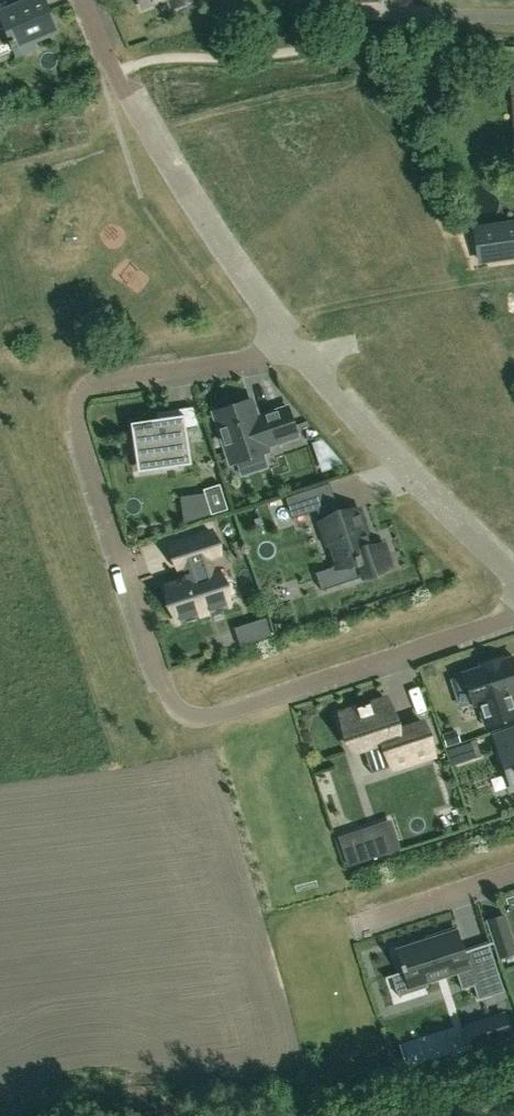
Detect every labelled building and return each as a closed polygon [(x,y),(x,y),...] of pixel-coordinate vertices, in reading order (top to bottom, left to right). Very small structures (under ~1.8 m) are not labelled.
[(44,0),(34,0),(11,10),(7,0),(0,0),(0,27),(4,26),(16,54),(34,46),(32,40),(56,30),(44,0)] [(476,230),(477,236),(480,259),(513,255),(513,225),(476,230)] [(215,412),(232,463),(267,451),(266,446),(297,436),(288,408),(256,418),(250,401),(215,412)] [(183,415),(130,423),(135,459),(162,455),(164,468),(191,464),(186,427),(199,425),(193,407),(182,409),(183,415)] [(316,438),(311,440),(314,446),(324,443),(316,438)] [(212,486),(221,515),(239,509),(229,480),(212,486)] [(317,510),(310,489),(285,498),(292,519),(317,510)] [(357,510),(320,522),(336,568),(358,560),(364,576),(390,567),(382,546),(371,549),(357,510)] [(211,532),(172,545),(179,569),(184,567),(187,577),(166,584),(178,621),(228,605),(216,568),(213,569),(210,559),(219,556),(211,532)] [(256,621),(250,626),(256,640),(267,634),(267,621),(256,621)] [(483,664),(484,668),(464,675),(473,704),(480,702),(487,726),(513,717),(513,707),(509,692),(513,691),(513,658),(501,662),(500,659),(483,664)] [(362,747),(367,762),(388,755),(392,768),(433,754),(423,722),(397,731),(387,700),(353,711),(345,728),(352,750),(362,747)] [(495,737),(504,764),(513,761),(513,764),(513,730),(495,737)] [(455,731),(441,736),(444,746),(458,741),(455,731)] [(461,744),(446,749),(451,763),(465,758),(461,744)] [(395,849),(388,827),(362,836),(361,832),(340,839),(339,836),(339,837),(348,866),(401,848),(400,848),(395,849)] [(512,934),(505,914),(486,921),(493,940),(512,934)] [(457,931),(397,950),(404,973),(419,968),(424,983),(456,972),(462,989),(474,986),(478,999),(504,991),(497,970),(472,978),(457,931)] [(508,1034),(503,1016),(464,1029),(471,1046),(508,1034)]
